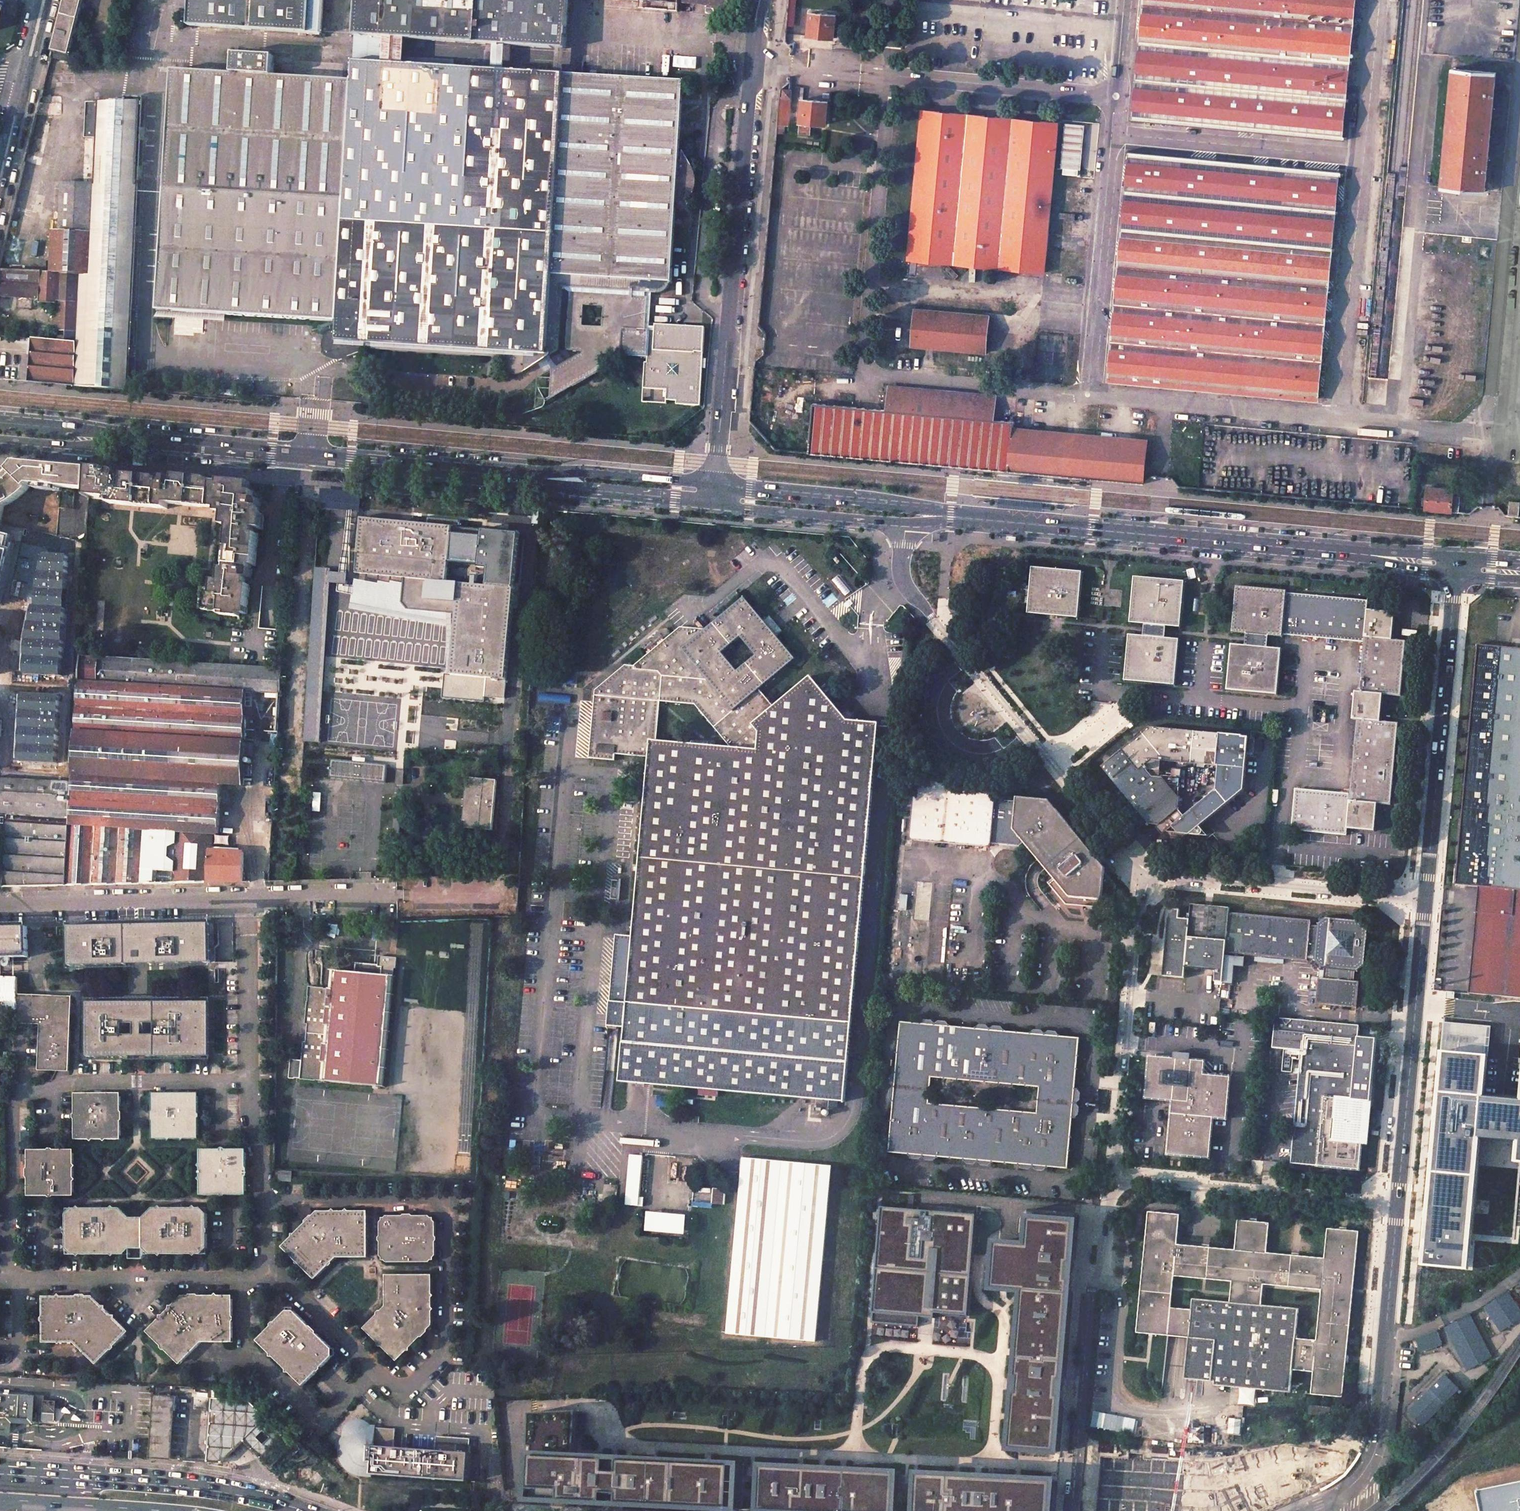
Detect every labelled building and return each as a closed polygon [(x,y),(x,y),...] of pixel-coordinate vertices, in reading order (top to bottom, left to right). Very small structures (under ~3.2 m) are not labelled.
[(53,51),(51,59),(68,61),(83,0),(65,0),(53,51)] [(566,73),(568,0),(355,0),(353,72),(165,67),(158,332),(552,343),(552,330),(574,305),(574,316),(618,297),(588,332),(701,428),(703,326),(606,323),(707,205),(690,165),(678,178),(681,76),(566,73)] [(190,29),(322,32),(323,0),(191,0),(190,29)] [(742,0),(635,0),(638,0),(638,9),(679,12),(679,5),(741,9),(742,0)] [(1108,379),(1318,399),(1355,0),(1143,0),(1108,379)] [(836,15),(811,12),(809,35),(834,38),(836,15)] [(1496,72),(1452,68),(1441,187),(1485,192),(1496,72)] [(791,90),(780,89),(776,135),(784,135),(785,125),(788,125),(791,90)] [(828,101),(803,99),(799,132),(809,134),(811,123),(826,125),(828,101)] [(140,101),(87,102),(82,182),(62,182),(60,231),(52,231),(51,272),(82,274),(79,332),(78,343),(76,386),(127,391),(131,290),(134,226),(140,101)] [(1059,123),(920,110),(907,259),(1045,272),(1059,123)] [(1063,123),(1061,175),(1082,175),(1083,124),(1063,123)] [(0,269),(0,296),(17,297),(16,308),(31,309),(32,297),(39,298),(39,303),(56,304),(55,330),(79,332),(82,274),(51,272),(0,269)] [(988,314),(914,308),(911,346),(986,353),(988,314)] [(78,343),(33,338),(29,382),(76,386),(78,343)] [(993,396),(888,386),(886,409),(812,403),(808,453),(947,465),(1139,483),(1143,483),(1146,442),(1013,430),(1013,420),(992,419),(993,396)] [(1,522),(4,506),(8,505),(12,503),(16,501),(20,499),(23,497),(26,494),(28,492),(30,490),(32,487),(33,485),(62,488),(60,507),(73,509),(76,489),(90,491),(91,468),(20,461),(16,466),(13,470),(9,473),(11,475),(0,483),(0,522),(1,522)] [(108,469),(91,468),(90,491),(89,495),(110,497),(109,502),(168,508),(169,503),(218,508),(218,512),(224,513),(223,525),(229,526),(225,569),(220,569),(219,582),(213,582),(211,592),(204,592),(202,613),(220,615),(220,618),(240,619),(241,616),(246,616),(248,586),(243,586),(244,582),(249,579),(250,573),(248,572),(249,567),(252,567),(255,536),(251,536),(252,529),(262,530),(263,515),(259,514),(259,508),(261,508),(262,501),(259,498),(253,498),(254,491),(250,491),(251,482),(221,480),(220,483),(208,481),(208,478),(177,475),(176,478),(172,478),(171,477),(168,477),(164,481),(159,481),(159,476),(128,474),(127,477),(121,476),(121,474),(119,472),(114,471),(114,473),(108,472),(108,469)] [(1454,490),(1427,487),(1425,509),(1458,512),(1460,498),(1453,497),(1454,490)] [(320,495),(319,509),(355,512),(356,498),(341,496),(320,495)] [(1519,503),(1510,502),(1508,517),(1513,517),(1519,518),(1519,503)] [(452,526),(361,517),(356,573),(404,577),(401,603),(407,609),(448,613),(457,614),(451,675),(487,677),(485,697),(505,698),(515,588),(447,582),(452,526)] [(1085,571),(1032,566),(1028,613),(1080,618),(1085,571)] [(404,577),(356,573),(353,603),(447,620),(448,613),(407,609),(401,603),(404,577)] [(1188,579),(1135,573),(1131,622),(1145,623),(1144,634),(1130,633),(1125,680),(1178,685),(1182,637),(1167,636),(1168,625),(1183,626),(1188,579)] [(1290,588),(1238,583),(1234,630),(1247,631),(1246,642),(1233,641),(1228,688),(1280,693),(1285,645),(1270,644),(1272,633),(1283,635),(1283,632),(1287,590),(1290,591),(1290,588)] [(1371,598),(1290,591),(1287,590),(1283,632),(1366,640),(1362,688),(1357,688),(1355,715),(1359,716),(1353,791),(1298,786),(1294,828),(1349,833),(1350,827),(1377,829),(1380,801),(1393,802),(1401,720),(1384,718),(1385,696),(1386,690),(1403,691),(1408,638),(1395,636),(1398,610),(1370,607),(1371,598)] [(774,707),(761,690),(797,659),(779,637),(783,633),(770,616),(765,620),(746,597),(706,631),(697,638),(691,629),(679,629),(633,666),(621,666),(620,679),(607,678),(591,690),(583,757),(616,761),(617,754),(649,757),(633,939),(628,1002),(610,1001),(608,1026),(625,1027),(621,1082),(845,1101),(880,723),(849,720),(812,676),(774,707)] [(706,631),(691,629),(697,638),(706,631)] [(1455,884),(1478,886),(1469,993),(1519,998),(1519,648),(1478,644),(1455,884)] [(282,668),(80,655),(74,779),(68,886),(243,882),(244,852),(211,850),(212,833),(218,833),(222,784),(245,785),(247,742),(277,743),(282,668)] [(621,666),(607,678),(620,679),(621,666)] [(388,757),(390,739),(344,736),(346,714),(327,712),(326,737),(340,738),(339,754),(388,757)] [(1145,733),(1138,739),(1137,738),(1133,742),(1132,742),(1103,765),(1149,822),(1160,823),(1162,821),(1168,830),(1201,833),(1202,833),(1204,832),(1204,831),(1205,830),(1205,828),(1204,827),(1203,826),(1202,825),(1201,825),(1246,788),(1249,756),(1254,757),(1256,738),(1245,737),(1245,735),(1151,726),(1144,732),(1145,733)] [(329,779),(385,781),(386,763),(330,761),(329,779)] [(0,776),(0,813),(5,813),(4,881),(0,881),(0,887),(68,886),(74,779),(0,776)] [(491,830),(497,781),(467,778),(462,827),(491,830)] [(997,788),(916,780),(910,844),(926,845),(975,850),(976,844),(989,846),(992,843),(1020,845),(1024,842),(1053,877),(1047,882),(1066,903),(1114,908),(1114,901),(1116,884),(1105,871),(1105,867),(1049,799),(1018,796),(1017,800),(996,798),(997,788)] [(1133,818),(1124,825),(1131,833),(1139,826),(1133,818)] [(1190,918),(1181,917),(1170,916),(1164,975),(1185,977),(1186,966),(1215,969),(1214,980),(1223,981),(1226,951),(1229,911),(1230,906),(1191,902),(1190,918)] [(1170,913),(1170,916),(1181,917),(1182,908),(1176,908),(1170,913)] [(1229,911),(1226,951),(1234,952),(1308,959),(1309,954),(1316,955),(1317,958),(1322,965),(1325,965),(1325,976),(1320,976),(1317,1001),(1358,1005),(1359,979),(1354,978),(1355,968),(1359,969),(1367,962),(1370,928),(1363,919),(1326,915),(1320,921),(1320,925),(1312,924),(1312,919),(1229,911)] [(0,927),(0,958),(28,957),(28,927),(0,927)] [(123,929),(67,929),(67,969),(121,969),(121,967),(151,967),(151,969),(209,969),(208,928),(123,929)] [(610,1001),(628,1002),(633,939),(616,937),(610,1001)] [(1233,954),(1234,952),(1226,951),(1223,981),(1223,983),(1233,984),(1234,966),(1245,967),(1246,955),(1233,954)] [(398,955),(378,953),(377,963),(358,961),(358,969),(333,967),(331,984),(330,984),(329,985),(325,984),(325,983),(309,981),(308,993),(309,993),(309,998),(307,998),(305,1021),(308,1021),(307,1038),(303,1038),(301,1057),(290,1056),(288,1075),(295,1076),(296,1074),(299,1075),(299,1076),(316,1078),(316,1077),(320,1077),(320,1079),(383,1085),(395,967),(397,967),(398,955)] [(18,1016),(17,994),(17,976),(0,975),(0,1017),(18,1016)] [(73,996),(17,994),(18,1016),(18,1023),(43,1023),(42,1069),(71,1070),(73,996)] [(128,1002),(86,1003),(86,1057),(129,1057),(129,1055),(148,1055),(148,1057),(209,1056),(208,1002),(146,1002),(147,1004),(128,1005),(128,1002)] [(1355,1025),(1309,1020),(1301,1019),(1265,1016),(1263,1045),(1296,1048),(1289,1123),(1286,1123),(1286,1127),(1284,1127),(1283,1130),(1289,1130),(1286,1160),(1355,1166),(1361,1100),(1366,1101),(1371,1037),(1354,1036),(1355,1025)] [(1073,1117),(1080,1113),(1082,1091),(1076,1086),(1080,1037),(901,1020),(889,1151),(1069,1167),(1073,1117)] [(1489,1094),(1494,1027),(1444,1022),(1425,1252),(1474,1255),(1483,1156),(1519,1158),(1519,1097),(1489,1094)] [(1204,1060),(1149,1056),(1146,1099),(1178,1101),(1177,1113),(1171,1113),(1167,1154),(1209,1158),(1213,1118),(1227,1118),(1230,1077),(1204,1074),(1204,1060)] [(75,1092),(75,1139),(122,1139),(122,1092),(75,1092)] [(200,1093),(153,1093),(153,1140),(200,1140),(200,1093)] [(247,1149),(200,1149),(200,1196),(247,1196),(247,1149)] [(75,1150),(28,1150),(28,1195),(75,1195),(75,1150)] [(628,1155),(626,1206),(641,1206),(642,1155),(628,1155)] [(815,1342),(832,1166),(742,1158),(726,1334),(815,1342)] [(725,1204),(726,1189),(713,1188),(712,1203),(725,1204)] [(936,1314),(969,1317),(977,1215),(881,1207),(872,1323),(919,1327),(920,1317),(935,1319),(936,1314)] [(208,1255),(207,1208),(154,1208),(144,1218),(132,1218),(122,1208),(66,1209),(67,1255),(122,1255),(126,1250),(150,1250),(154,1255),(208,1255)] [(686,1215),(648,1212),(646,1231),(684,1234),(686,1215)] [(1147,1212),(1137,1334),(1188,1338),(1185,1381),(1240,1386),(1239,1405),(1255,1406),(1256,1390),(1290,1392),(1292,1371),(1312,1372),(1311,1395),(1344,1398),(1357,1231),(1327,1229),(1324,1258),(1314,1257),(1316,1243),(1293,1241),(1291,1255),(1267,1253),(1269,1223),(1237,1221),(1235,1250),(1177,1245),(1179,1215),(1147,1212)] [(319,1213),(284,1249),(317,1282),(339,1260),(370,1260),(370,1213),(319,1213)] [(1007,1452),(1060,1456),(1079,1219),(1026,1215),(1024,1242),(993,1239),(989,1291),(1019,1294),(1007,1452)] [(438,1218),(382,1217),(382,1258),(384,1260),(384,1263),(387,1262),(389,1264),(432,1264),(434,1262),(436,1262),(436,1261),(438,1258),(438,1218)] [(433,1276),(388,1277),(388,1309),(366,1331),(399,1363),(433,1329),(433,1276)] [(1519,1319),(1519,1309),(1509,1291),(1484,1307),(1500,1332),(1519,1319)] [(180,1294),(144,1331),(179,1364),(201,1342),(230,1342),(231,1294),(180,1294)] [(92,1296),(42,1296),(42,1342),(74,1342),(96,1364),(128,1331),(92,1296)] [(290,1312),(260,1342),(305,1387),(336,1358),(339,1358),(338,1351),(335,1351),(297,1312),(297,1308),(290,1308),(290,1312)] [(1445,1327),(1465,1370),(1491,1358),(1472,1315),(1445,1327)] [(1416,1339),(1421,1352),(1442,1345),(1437,1331),(1416,1339)] [(93,1371),(80,1371),(80,1380),(93,1380),(93,1371)] [(1445,1374),(1407,1412),(1422,1427),(1460,1390),(1445,1374)] [(30,1421),(31,1396),(0,1394),(0,1419),(30,1421)] [(176,1396),(154,1394),(148,1455),(159,1457),(162,1456),(165,1456),(166,1454),(167,1452),(168,1450),(169,1447),(172,1410),(175,1410),(176,1396)] [(250,1401),(212,1398),(207,1462),(223,1463),(245,1442),(272,1467),(294,1446),(250,1401)] [(56,1402),(44,1401),(43,1412),(55,1413),(56,1402)] [(1333,1406),(1311,1403),(1310,1412),(1332,1416),(1333,1406)] [(692,1510),(741,1510),(744,1462),(621,1456),(620,1471),(606,1470),(606,1455),(577,1454),(579,1411),(532,1413),(527,1503),(605,1507),(605,1494),(619,1494),(619,1507),(635,1508),(692,1510)] [(369,1421),(367,1420),(365,1419),(362,1418),(359,1418),(357,1419),(355,1419),(353,1421),(351,1422),(350,1424),(349,1426),(349,1427),(348,1429),(348,1432),(347,1434),(345,1436),(342,1440),(340,1443),(340,1447),(339,1451),(339,1454),(340,1458),(341,1461),(342,1464),(344,1467),(348,1470),(350,1472),(353,1473),(355,1474),(358,1475),(361,1475),(363,1475),(366,1475),(368,1475),(463,1482),(465,1454),(466,1438),(437,1437),(436,1451),(389,1448),(390,1429),(377,1427),(377,1424),(372,1424),(371,1422),(369,1421)] [(1096,1510),(1259,1510),(1344,1471),(1350,1450),(1328,1450),(1249,1465),(1247,1460),(1193,1486),(1098,1482),(1096,1510)] [(902,1470),(760,1463),(757,1510),(900,1510),(902,1470)] [(1058,1478),(916,1471),(914,1510),(1056,1510),(1058,1478)] [(1474,1491),(1478,1510),(1519,1510),(1519,1482),(1474,1491)]
